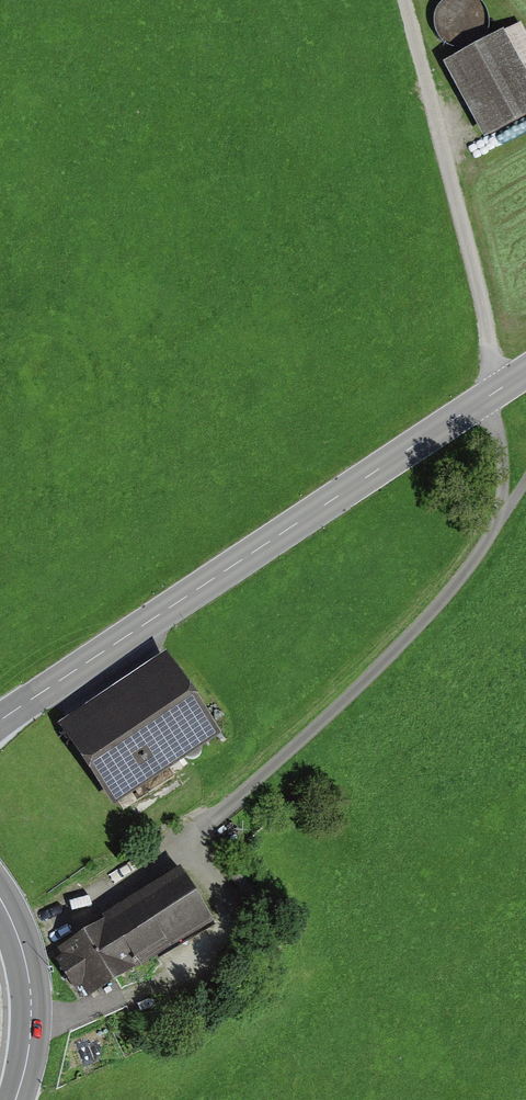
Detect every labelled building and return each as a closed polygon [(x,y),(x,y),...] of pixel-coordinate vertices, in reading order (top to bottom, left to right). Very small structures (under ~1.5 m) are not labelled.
[(474,21),(455,0),(448,0),(431,15),(452,40),(474,21)] [(484,141),(525,119),(525,74),(504,34),(444,66),(484,141)] [(58,727),(113,811),(221,740),(166,657),(58,727)] [(180,877),(50,955),(81,1007),(212,929),(180,877)]
